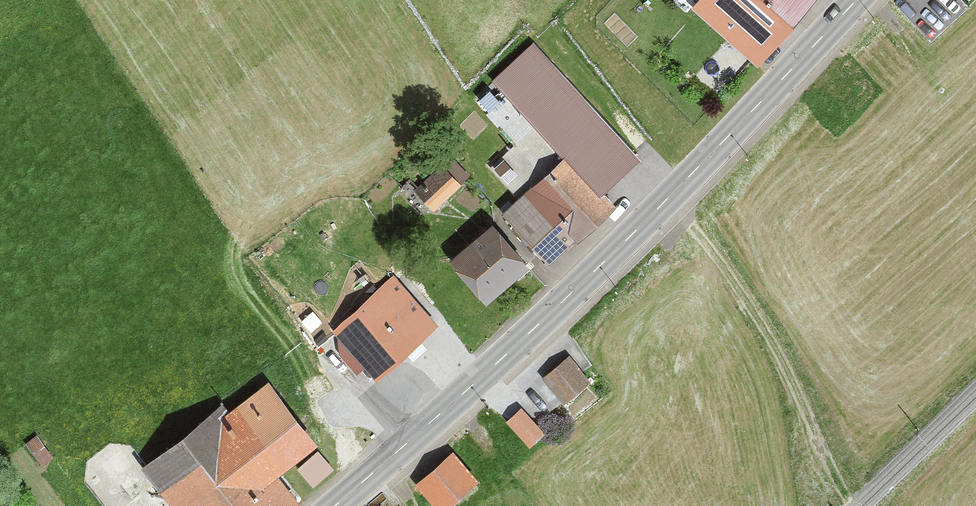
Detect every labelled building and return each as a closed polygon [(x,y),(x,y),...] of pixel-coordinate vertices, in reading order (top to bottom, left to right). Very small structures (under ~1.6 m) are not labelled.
[(692,12),(759,67),(813,0),(702,0),(692,12)] [(630,162),(587,113),(557,140),(566,150),(599,188),(630,162)] [(566,150),(498,209),(545,263),(613,204),(599,188),(566,150)] [(528,266),(485,222),(447,259),(490,303),(528,266)] [(420,335),(373,285),(328,327),(351,352),(328,374),(351,399),(420,335)] [(591,378),(572,352),(539,377),(559,402),(591,378)] [(265,380),(142,469),(169,505),(299,505),(275,473),(313,446),(265,380)] [(334,473),(317,454),(296,473),(314,491),(334,473)] [(451,455),(414,488),(431,505),(446,505),(474,481),(451,455)]
